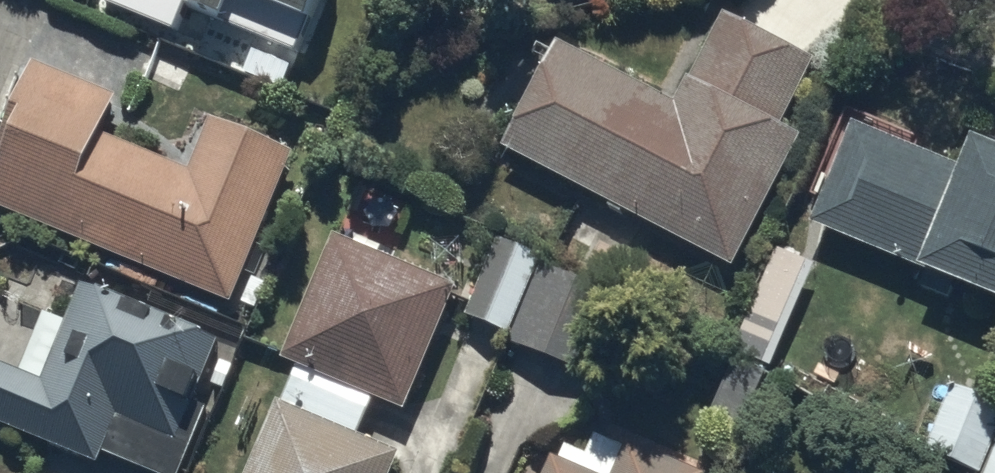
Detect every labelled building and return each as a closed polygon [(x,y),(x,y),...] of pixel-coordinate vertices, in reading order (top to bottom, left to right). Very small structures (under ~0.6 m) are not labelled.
[(106,0),(179,28),(186,8),(296,49),(315,0),(106,0)] [(777,126),(813,55),(720,7),(673,99),(556,39),(502,145),(731,262),(797,136),(777,126)] [(33,56),(0,136),(0,153),(2,153),(0,159),(0,203),(229,298),(291,149),(210,115),(190,164),(100,127),(116,90),(33,56)] [(971,131),(960,157),(852,112),(812,210),(919,254),(917,258),(994,290),(994,141),(971,131)] [(334,233),(282,356),(298,362),(282,400),(278,398),(246,472),(392,472),(402,449),(357,430),(372,394),(404,407),(455,283),(334,233)] [(542,254),(497,234),(464,312),(510,331),(542,254)] [(619,291),(542,260),(510,339),(587,370),(619,291)] [(218,336),(81,281),(42,376),(0,359),(0,420),(97,459),(102,449),(163,472),(179,472),(207,406),(192,400),(218,336)] [(735,437),(763,368),(732,355),(704,424),(735,437)] [(994,433),(994,395),(952,379),(922,459),(960,472),(980,472),(994,433)] [(626,439),(612,472),(704,472),(626,439)] [(985,472),(994,472),(994,449),(985,472)] [(548,452),(539,472),(596,472),(548,452)]
